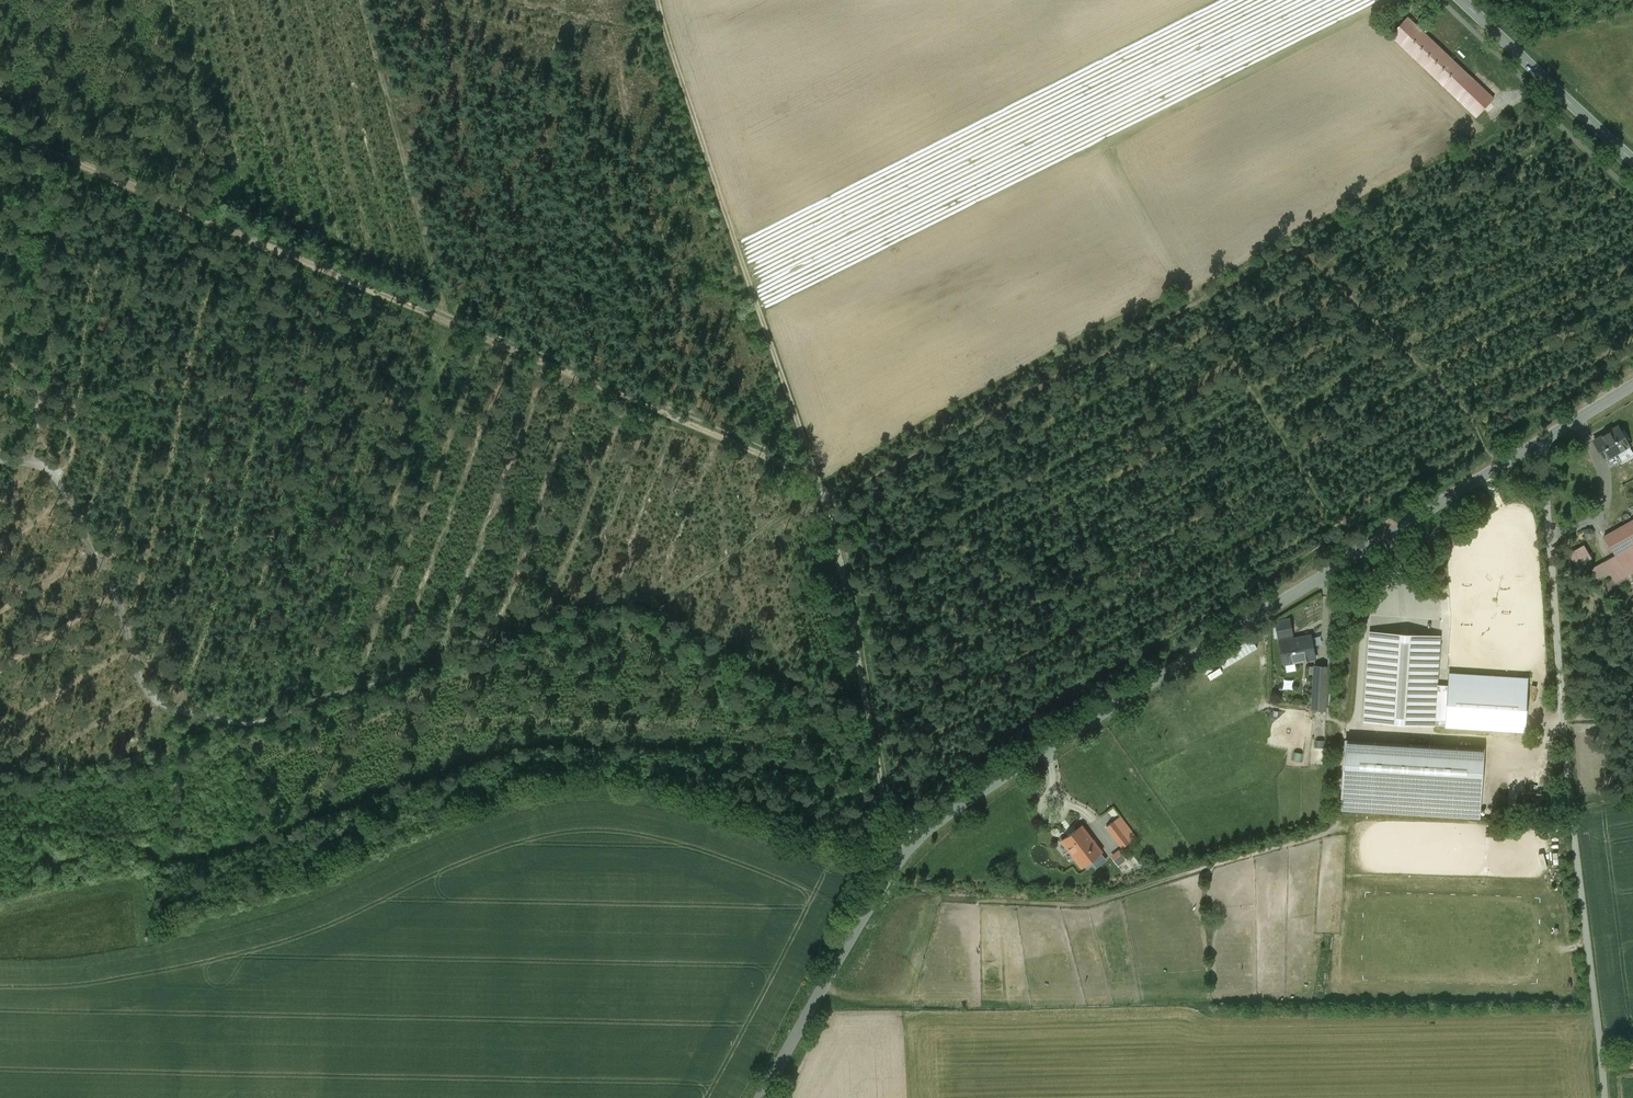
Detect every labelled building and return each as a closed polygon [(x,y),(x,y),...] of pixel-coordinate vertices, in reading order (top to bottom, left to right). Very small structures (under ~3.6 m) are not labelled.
[(1494,99),(1407,17),(1390,34),(1477,117),(1494,99)] [(1629,445),(1619,427),(1594,441),(1604,460),(1629,445)] [(1604,536),(1615,555),(1603,561),(1613,579),(1621,574),(1623,577),(1632,571),(1632,519),(1604,536)] [(1276,622),(1279,636),(1292,634),(1290,619),(1276,622)] [(1364,720),(1435,725),(1437,685),(1440,635),(1370,631),(1364,720)] [(1311,635),(1280,641),(1284,663),(1315,657),(1311,635)] [(1437,685),(1435,725),(1468,727),(1469,708),(1478,709),(1482,661),(1450,659),(1448,686),(1437,685)] [(1328,666),(1315,665),(1312,709),(1325,710),(1328,666)] [(1483,750),(1345,741),(1341,810),(1479,818),(1483,750)] [(1136,838),(1120,817),(1107,828),(1123,848),(1136,838)] [(1103,852),(1082,826),(1062,841),(1082,868),(1103,852)] [(1344,972),(1343,955),(1335,956),(1336,972),(1344,972)]
